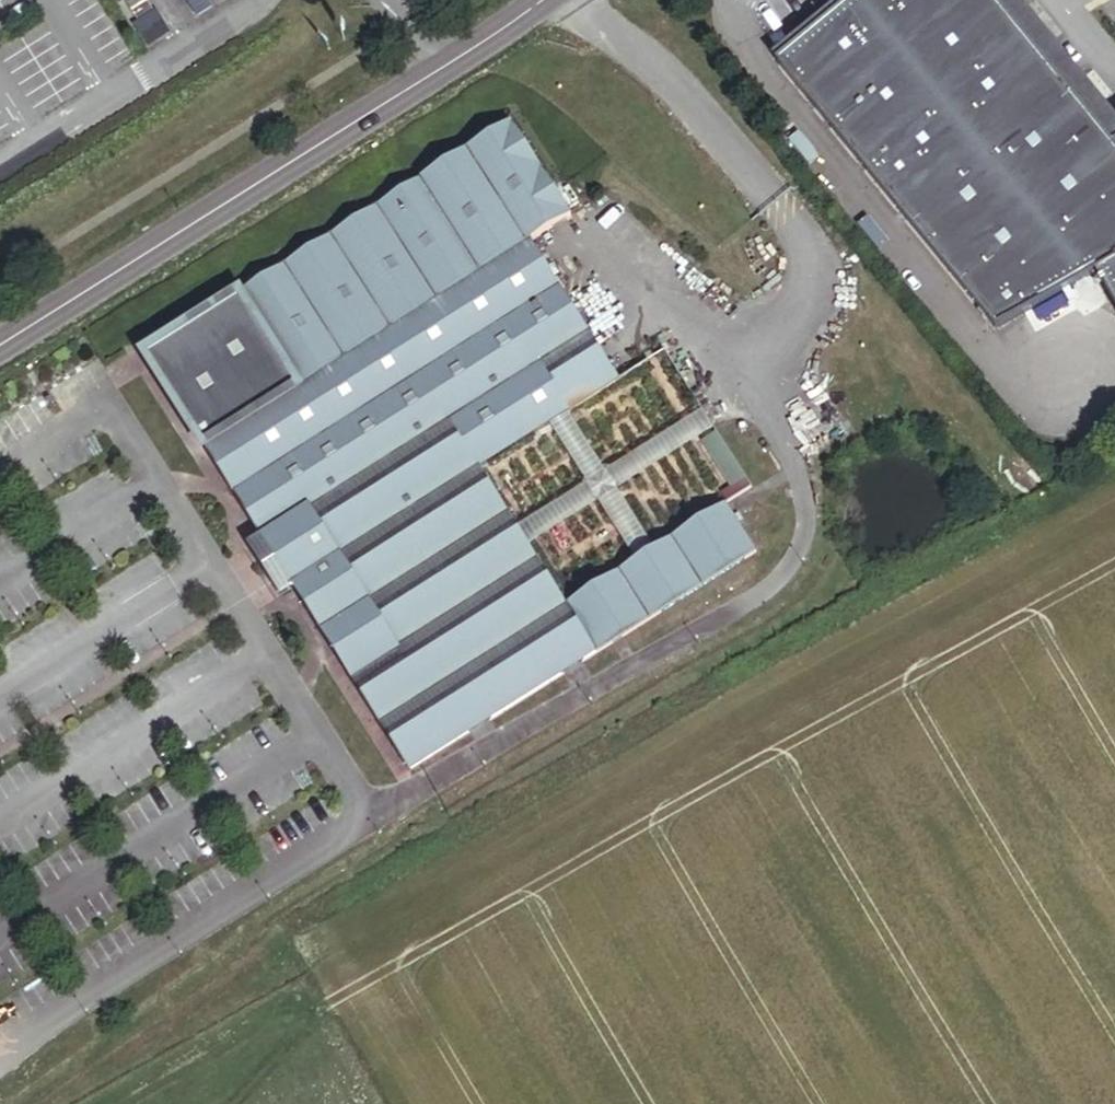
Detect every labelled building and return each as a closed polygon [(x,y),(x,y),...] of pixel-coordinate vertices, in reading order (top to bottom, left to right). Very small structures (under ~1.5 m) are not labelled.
[(779,58),(827,118),(867,166),(904,213),(998,332),(1097,277),(1114,308),(1114,148),(1113,149),(1067,86),(1028,37),(997,0),(851,0),(779,58)] [(1017,0),(997,0),(1028,37),(1067,86),(1113,149),(1114,148),(1114,120),(1017,0)] [(567,220),(499,113),(106,360),(380,793),(757,556),(722,501),(748,485),(668,358),(619,390),(527,245),(558,226),(567,220)]
